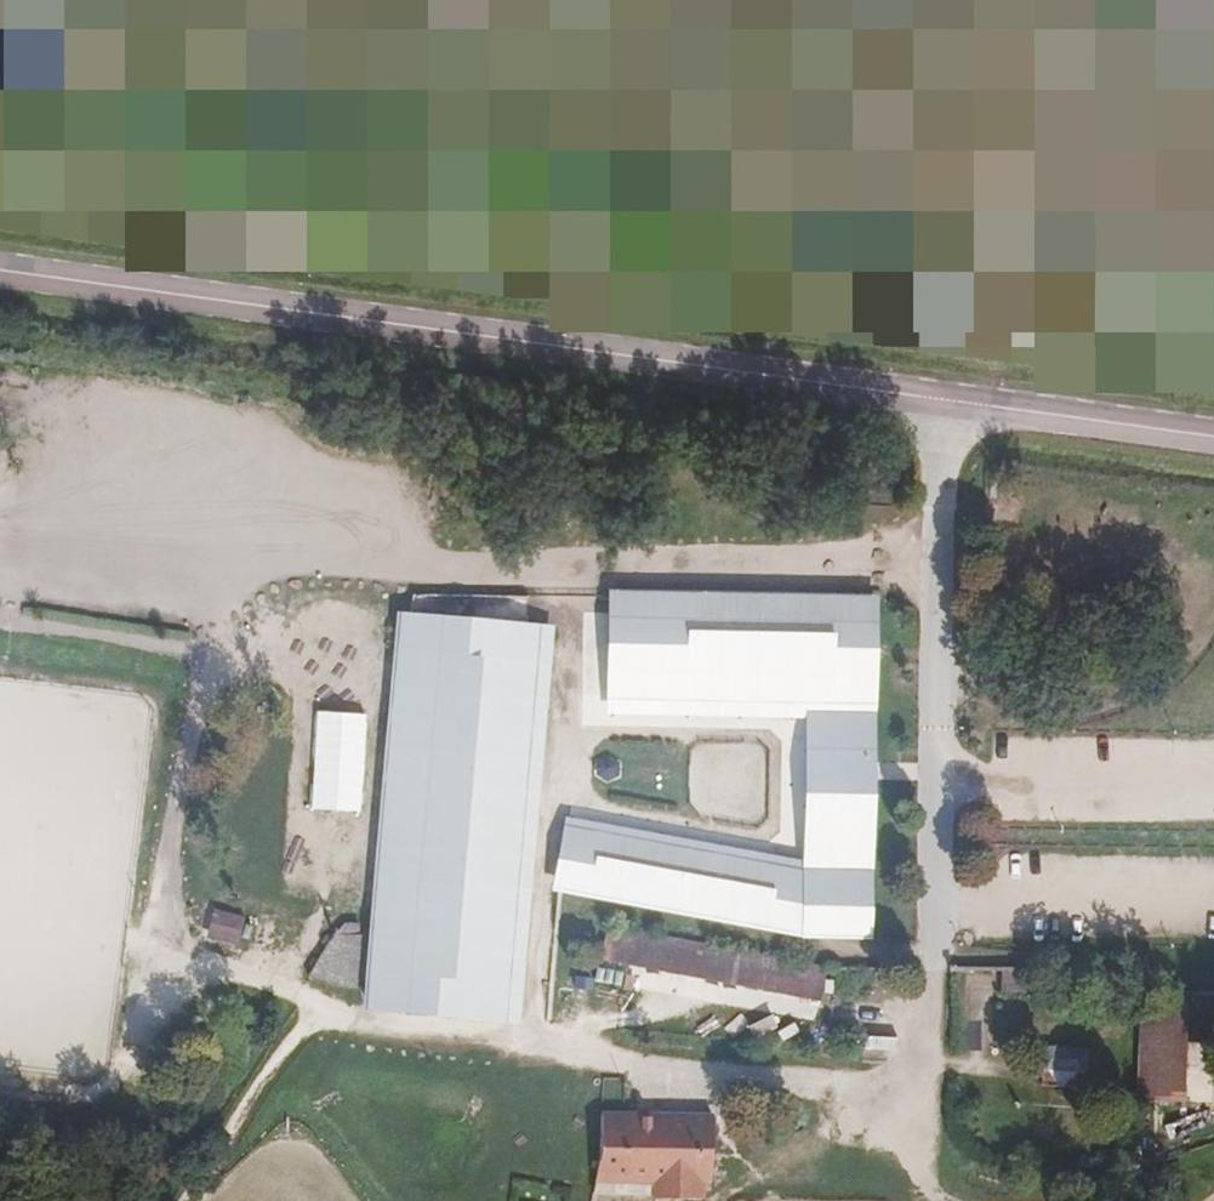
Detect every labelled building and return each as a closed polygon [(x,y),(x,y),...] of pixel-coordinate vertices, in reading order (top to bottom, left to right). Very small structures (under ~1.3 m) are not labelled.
[(607,594),(606,717),(804,723),(801,866),(564,821),(549,895),(801,944),(869,943),(877,599),(607,594)] [(411,611),(398,610),(361,1014),(520,1029),(554,623),(411,611)] [(366,716),(314,713),(309,810),(362,813),(366,716)] [(608,754),(596,761),(596,774),(608,781),(620,774),(620,761),(608,754)] [(247,917),(214,908),(206,938),(239,947),(247,917)] [(356,925),(346,923),(335,938),(354,941),(356,925)] [(757,958),(620,931),(614,964),(824,1000),(830,967),(824,967),(779,961),(757,958)] [(353,946),(332,943),(304,983),(347,989),(353,946)] [(1204,1038),(1204,992),(1132,992),(1131,1098),(1173,1098),(1174,1038),(1204,1038)] [(1074,1088),(1077,1074),(1062,1072),(1065,1052),(1037,1046),(1035,1062),(1053,1065),(1051,1083),(1074,1088)] [(1062,1072),(1077,1074),(1080,1054),(1065,1052),(1062,1072)] [(711,1185),(712,1117),(602,1115),(601,1171),(649,1172),(648,1196),(701,1198),(701,1185),(711,1185)]
